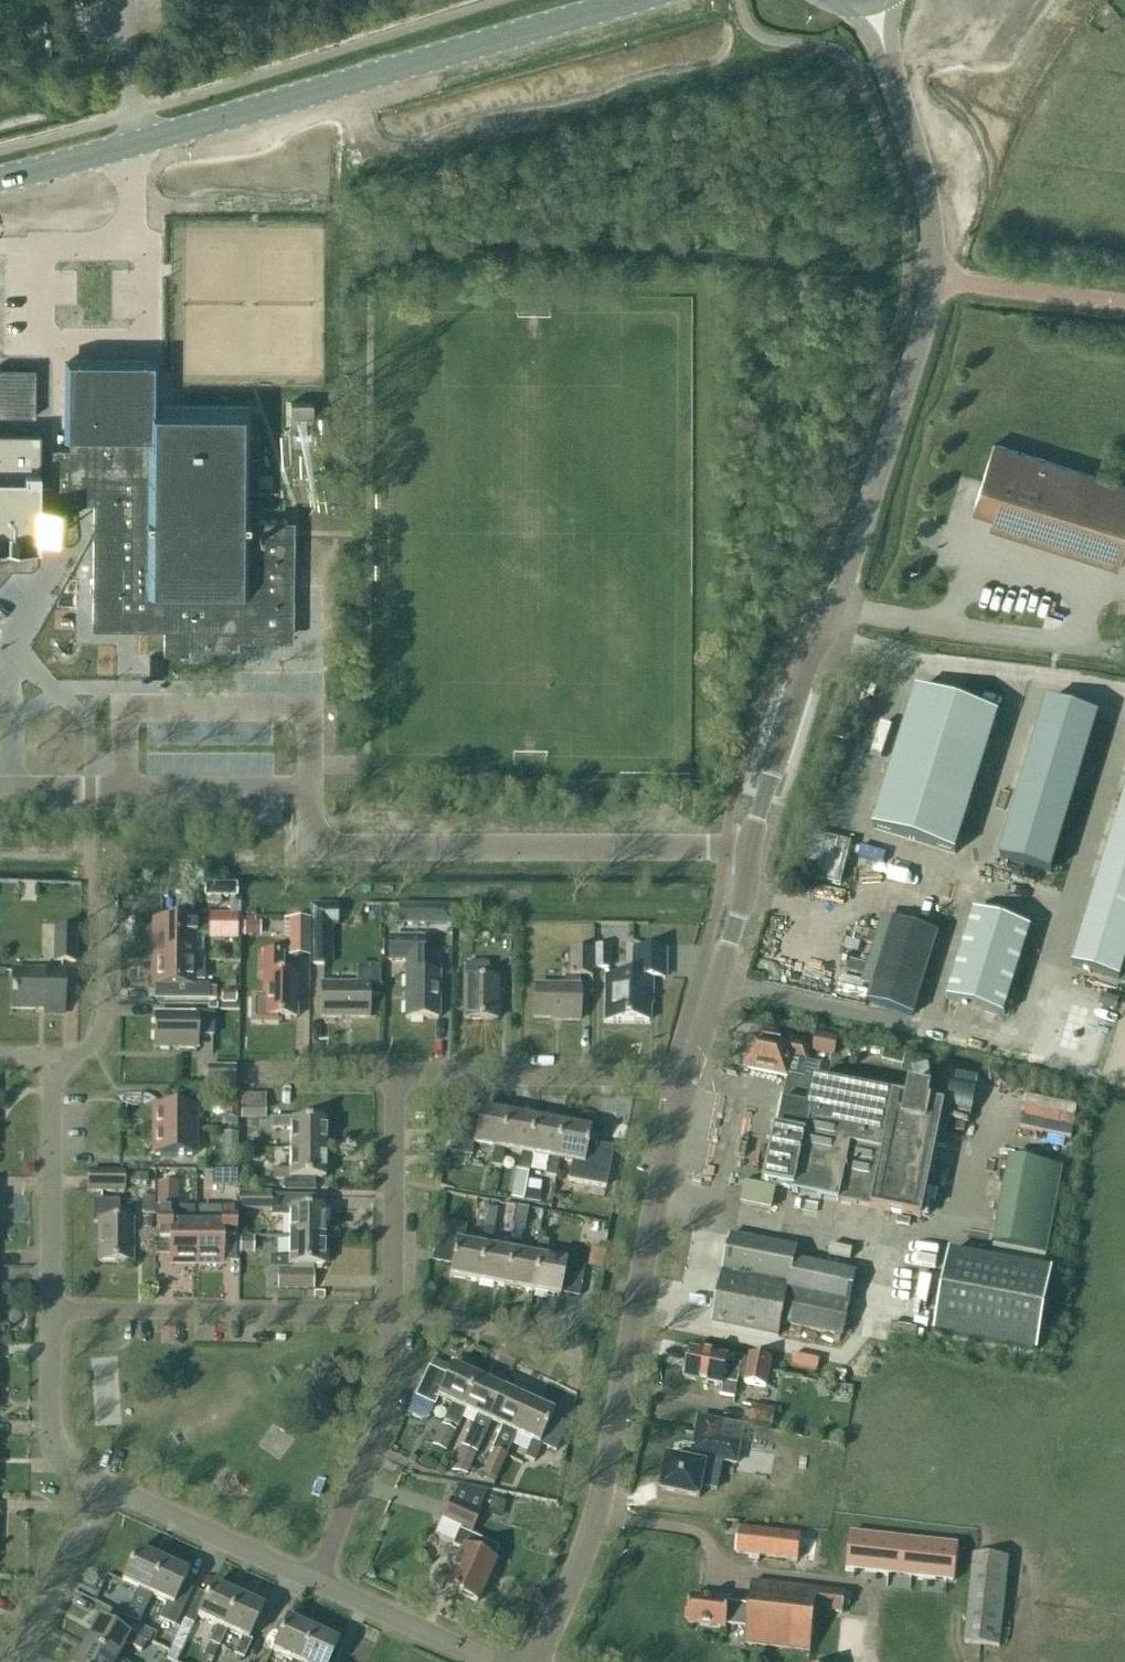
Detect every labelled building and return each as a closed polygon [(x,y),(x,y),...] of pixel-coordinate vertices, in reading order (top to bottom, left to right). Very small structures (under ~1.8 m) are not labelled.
[(53,36),(50,50),(66,53),(68,42),(69,39),(60,37),(53,36)] [(830,216),(829,226),(842,227),(850,228),(855,228),(856,218),(830,216)] [(39,505),(39,544),(74,544),(74,502),(93,502),(92,628),(150,628),(161,628),(163,628),(163,653),(188,653),(188,647),(213,647),(228,647),(228,639),(237,639),(286,639),(286,629),(293,629),(293,537),(293,536),(286,536),(286,530),(286,519),(258,519),(259,433),(248,433),(249,406),(152,405),(153,383),(153,360),(68,360),(67,422),(67,435),(68,434),(68,447),(52,447),(51,460),(51,484),(51,502),(51,505),(39,505)] [(35,416),(35,367),(0,367),(0,415),(35,416)] [(312,399),(290,398),(290,412),(312,412),(312,399)] [(39,544),(39,505),(40,431),(0,430),(0,544),(39,544)] [(1118,566),(1124,545),(1124,485),(994,444),(974,508),(1037,528),(1045,543),(1118,566)] [(916,692),(874,828),(956,853),(998,717),(916,692)] [(1046,702),(999,857),(1051,873),(1099,717),(1046,702)] [(1074,965),(1121,979),(1124,965),(1124,797),(1074,965)] [(813,835),(803,877),(840,886),(851,844),(813,835)] [(855,854),(896,866),(901,851),(860,838),(855,854)] [(205,885),(205,896),(237,896),(237,885),(205,885)] [(310,924),(310,964),(328,964),(329,924),(332,924),(337,924),(338,906),(311,906),(310,920),(310,924)] [(430,925),(430,906),(398,906),(398,924),(430,925)] [(973,912),(947,999),(1004,1016),(1030,930),(973,912)] [(210,919),(210,938),(237,938),(237,919),(210,919)] [(913,1016),(938,935),(885,919),(864,986),(872,989),(868,1002),(913,1016)] [(290,938),(290,956),(310,956),(310,921),(292,920),(292,938),(290,938)] [(154,921),(154,935),(154,961),(193,961),(193,959),(193,936),(208,936),(209,921),(154,921)] [(260,923),(243,922),(243,937),(260,937),(260,923)] [(76,965),(77,930),(52,930),(52,965),(76,965)] [(437,1020),(438,975),(421,975),(421,961),(422,961),(422,940),(389,940),(389,961),(406,961),(406,1019),(437,1020)] [(606,946),(595,946),(595,959),(606,959),(606,946)] [(591,977),(591,951),(570,951),(569,988),(534,987),(534,1018),(561,1019),(561,1021),(578,1021),(579,977),(591,977)] [(664,979),(664,951),(633,951),(633,977),(606,977),(605,1021),(624,1021),(648,1022),(649,978),(664,979)] [(263,976),(263,996),(252,996),(252,1022),(279,1024),(279,1018),(296,1018),(296,975),(282,975),(282,954),(262,954),(262,976),(263,976)] [(154,961),(154,986),(154,1000),(208,1000),(208,988),(208,985),(193,985),(193,981),(204,981),(204,959),(193,959),(193,961),(154,961)] [(497,1020),(498,980),(480,980),(481,965),(466,965),(465,980),(464,980),(464,1020),(497,1020)] [(380,997),(380,967),(357,967),(357,985),(321,985),(321,1019),(368,1019),(368,996),(380,997)] [(62,1015),(63,972),(12,972),(12,1009),(44,1010),(44,1014),(62,1015)] [(221,992),(220,1002),(235,1002),(236,992),(221,992)] [(213,1037),(213,1014),(195,1014),(195,1016),(155,1016),(154,1048),(196,1049),(196,1037),(213,1037)] [(816,1035),(813,1052),(834,1056),(837,1039),(816,1035)] [(806,1061),(808,1048),(779,1043),(779,1045),(753,1040),(748,1068),(785,1076),(789,1058),(806,1061)] [(928,1062),(910,1067),(915,1084),(932,1080),(928,1062)] [(206,1087),(234,1087),(234,1068),(206,1068),(206,1087)] [(922,1216),(943,1104),(927,1101),(929,1088),(909,1084),(906,1097),(787,1075),(766,1187),(745,1183),(741,1203),(771,1209),(776,1185),(793,1188),(792,1192),(839,1200),(872,1206),(922,1216)] [(236,1093),(224,1093),(223,1118),(236,1119),(236,1093)] [(265,1121),(265,1094),(241,1094),(240,1121),(265,1121)] [(153,1131),(195,1131),(195,1107),(153,1107),(153,1131)] [(479,1110),(477,1123),(456,1119),(450,1152),(471,1156),(473,1144),(494,1148),(491,1166),(501,1168),(504,1150),(505,1150),(505,1149),(501,1149),(507,1116),(479,1110)] [(535,1121),(507,1116),(501,1149),(505,1149),(505,1150),(521,1153),(518,1171),(528,1173),(531,1155),(528,1154),(535,1121)] [(290,1150),(325,1150),(326,1122),(292,1122),(292,1119),(273,1119),(273,1130),(291,1130),(290,1150)] [(562,1126),(535,1121),(528,1154),(531,1155),(549,1158),(545,1176),(555,1178),(559,1160),(556,1159),(562,1126)] [(556,1159),(559,1160),(572,1162),(568,1181),(606,1188),(613,1149),(587,1144),(590,1131),(562,1126),(556,1159)] [(195,1131),(153,1131),(153,1155),(195,1156),(195,1131)] [(225,1153),(238,1153),(238,1136),(225,1136),(225,1153)] [(325,1150),(290,1150),(290,1171),(272,1171),(272,1181),(284,1181),(284,1191),(315,1192),(315,1179),(325,1179),(325,1150)] [(994,1242),(992,1253),(1045,1262),(1047,1251),(1062,1164),(1009,1155),(994,1242)] [(517,1171),(512,1198),(523,1200),(528,1173),(518,1171),(517,1171)] [(123,1193),(123,1172),(88,1172),(87,1192),(123,1193)] [(214,1173),(213,1186),(239,1186),(240,1173),(214,1173)] [(147,1185),(147,1175),(127,1174),(127,1184),(147,1185)] [(157,1183),(157,1209),(156,1242),(170,1242),(170,1263),(195,1263),(196,1224),(193,1224),(194,1207),(177,1207),(177,1183),(157,1183)] [(527,1192),(525,1201),(539,1204),(541,1195),(528,1192),(527,1192)] [(271,1197),(272,1197),(272,1195),(240,1194),(240,1208),(271,1208),(271,1207),(271,1197)] [(325,1238),(325,1210),(316,1210),(316,1197),(272,1197),(271,1197),(271,1207),(271,1208),(271,1217),(289,1218),(289,1238),(325,1238)] [(118,1202),(93,1202),(94,1223),(98,1223),(98,1263),(133,1262),(132,1221),(118,1222),(118,1202)] [(516,1206),(513,1224),(526,1226),(529,1208),(516,1206)] [(487,1208),(483,1229),(493,1231),(497,1210),(487,1208)] [(196,1224),(195,1263),(221,1263),(221,1242),(236,1242),(236,1209),(197,1209),(197,1224),(196,1224)] [(152,1229),(152,1218),(142,1218),(142,1230),(152,1229)] [(476,1282),(483,1247),(479,1247),(462,1243),(465,1226),(440,1222),(434,1251),(453,1255),(449,1276),(476,1282)] [(482,1229),(479,1247),(483,1247),(476,1282),(504,1287),(510,1252),(507,1252),(490,1249),(493,1231),(483,1229),(482,1229)] [(510,1252),(504,1287),(532,1292),(538,1258),(535,1257),(517,1254),(520,1237),(510,1235),(507,1252),(510,1252)] [(796,1249),(730,1236),(712,1324),(779,1337),(781,1324),(842,1336),(855,1272),(794,1260),(796,1249)] [(239,1238),(239,1252),(253,1252),(253,1238),(239,1238)] [(325,1238),(289,1238),(289,1258),(271,1258),(271,1269),(277,1269),(277,1290),(312,1290),(312,1267),(325,1267),(325,1238)] [(538,1240),(535,1257),(538,1258),(532,1292),(559,1297),(560,1294),(578,1297),(584,1267),(565,1263),(565,1264),(544,1260),(547,1241),(538,1240)] [(949,1253),(935,1330),(1039,1349),(1053,1272),(949,1253)] [(736,1358),(735,1365),(728,1363),(728,1359),(690,1351),(684,1379),(721,1386),(719,1394),(735,1397),(739,1378),(746,1379),(745,1383),(766,1387),(771,1359),(751,1355),(749,1361),(736,1358)] [(429,1367),(416,1396),(434,1404),(437,1398),(450,1404),(442,1421),(457,1428),(465,1411),(462,1409),(476,1378),(451,1367),(447,1376),(429,1367)] [(476,1378),(462,1409),(465,1411),(476,1416),(462,1448),(475,1454),(482,1439),(490,1422),(487,1421),(502,1390),(476,1378)] [(502,1390),(487,1421),(490,1422),(502,1428),(490,1454),(492,1455),(504,1460),(516,1434),(513,1433),(527,1402),(502,1390)] [(416,1396),(407,1414),(419,1419),(428,1418),(434,1404),(416,1396)] [(527,1402),(513,1433),(516,1434),(531,1441),(523,1458),(534,1463),(541,1446),(555,1453),(568,1425),(551,1418),(553,1414),(527,1402)] [(752,1404),(748,1422),(753,1422),(752,1428),(770,1432),(772,1426),(776,1409),(752,1404)] [(736,1464),(740,1446),(744,1428),(699,1418),(693,1449),(684,1447),(682,1461),(668,1458),(662,1490),(698,1498),(701,1486),(716,1490),(720,1470),(719,1470),(721,1461),(736,1464)] [(445,1453),(455,1431),(441,1425),(431,1446),(445,1453)] [(462,1448),(453,1468),(467,1475),(476,1454),(475,1454),(462,1448)] [(492,1455),(483,1475),(494,1481),(504,1460),(492,1455)] [(492,1498),(487,1513),(502,1518),(506,1502),(492,1498)] [(476,1603),(495,1563),(492,1562),(498,1549),(470,1536),(479,1514),(452,1502),(443,1521),(460,1528),(452,1547),(462,1551),(445,1589),(476,1603)] [(738,1529),(736,1553),(749,1555),(760,1556),(798,1561),(798,1558),(801,1536),(738,1529)] [(851,1533),(847,1569),(900,1575),(904,1539),(851,1533)] [(801,1536),(798,1558),(807,1559),(810,1537),(801,1536)] [(904,1539),(900,1575),(953,1581),(957,1545),(904,1539)] [(136,1551),(122,1582),(138,1590),(125,1618),(138,1624),(151,1596),(147,1594),(162,1563),(136,1551)] [(1000,1647),(1009,1558),(972,1555),(963,1643),(1000,1647)] [(162,1563),(147,1594),(151,1596),(167,1603),(159,1620),(175,1627),(183,1610),(173,1606),(181,1588),(182,1585),(187,1575),(162,1563)] [(844,1614),(846,1593),(753,1582),(749,1608),(730,1606),(730,1601),(691,1596),(688,1625),(727,1630),(727,1626),(747,1629),(745,1643),(811,1651),(816,1610),(844,1614)] [(237,1598),(211,1586),(207,1596),(197,1591),(184,1620),(194,1624),(197,1618),(216,1627),(209,1643),(218,1647),(226,1631),(222,1629),(237,1598)] [(237,1597),(222,1629),(226,1631),(241,1638),(234,1654),(243,1658),(251,1642),(251,1640),(249,1639),(263,1609),(237,1597)] [(312,1632),(286,1620),(271,1652),(290,1661),(297,1661),(312,1632)] [(98,1621),(85,1645),(115,1661),(117,1659),(125,1644),(141,1652),(146,1642),(129,1633),(127,1637),(98,1621)] [(312,1632),(297,1661),(329,1661),(338,1644),(312,1632)] [(143,1658),(151,1661),(162,1661),(164,1658),(169,1649),(152,1641),(143,1658)] [(117,1659),(115,1661),(85,1645),(76,1661),(122,1661),(117,1659)] [(166,1658),(175,1661),(177,1661),(181,1652),(171,1648),(166,1658)]
